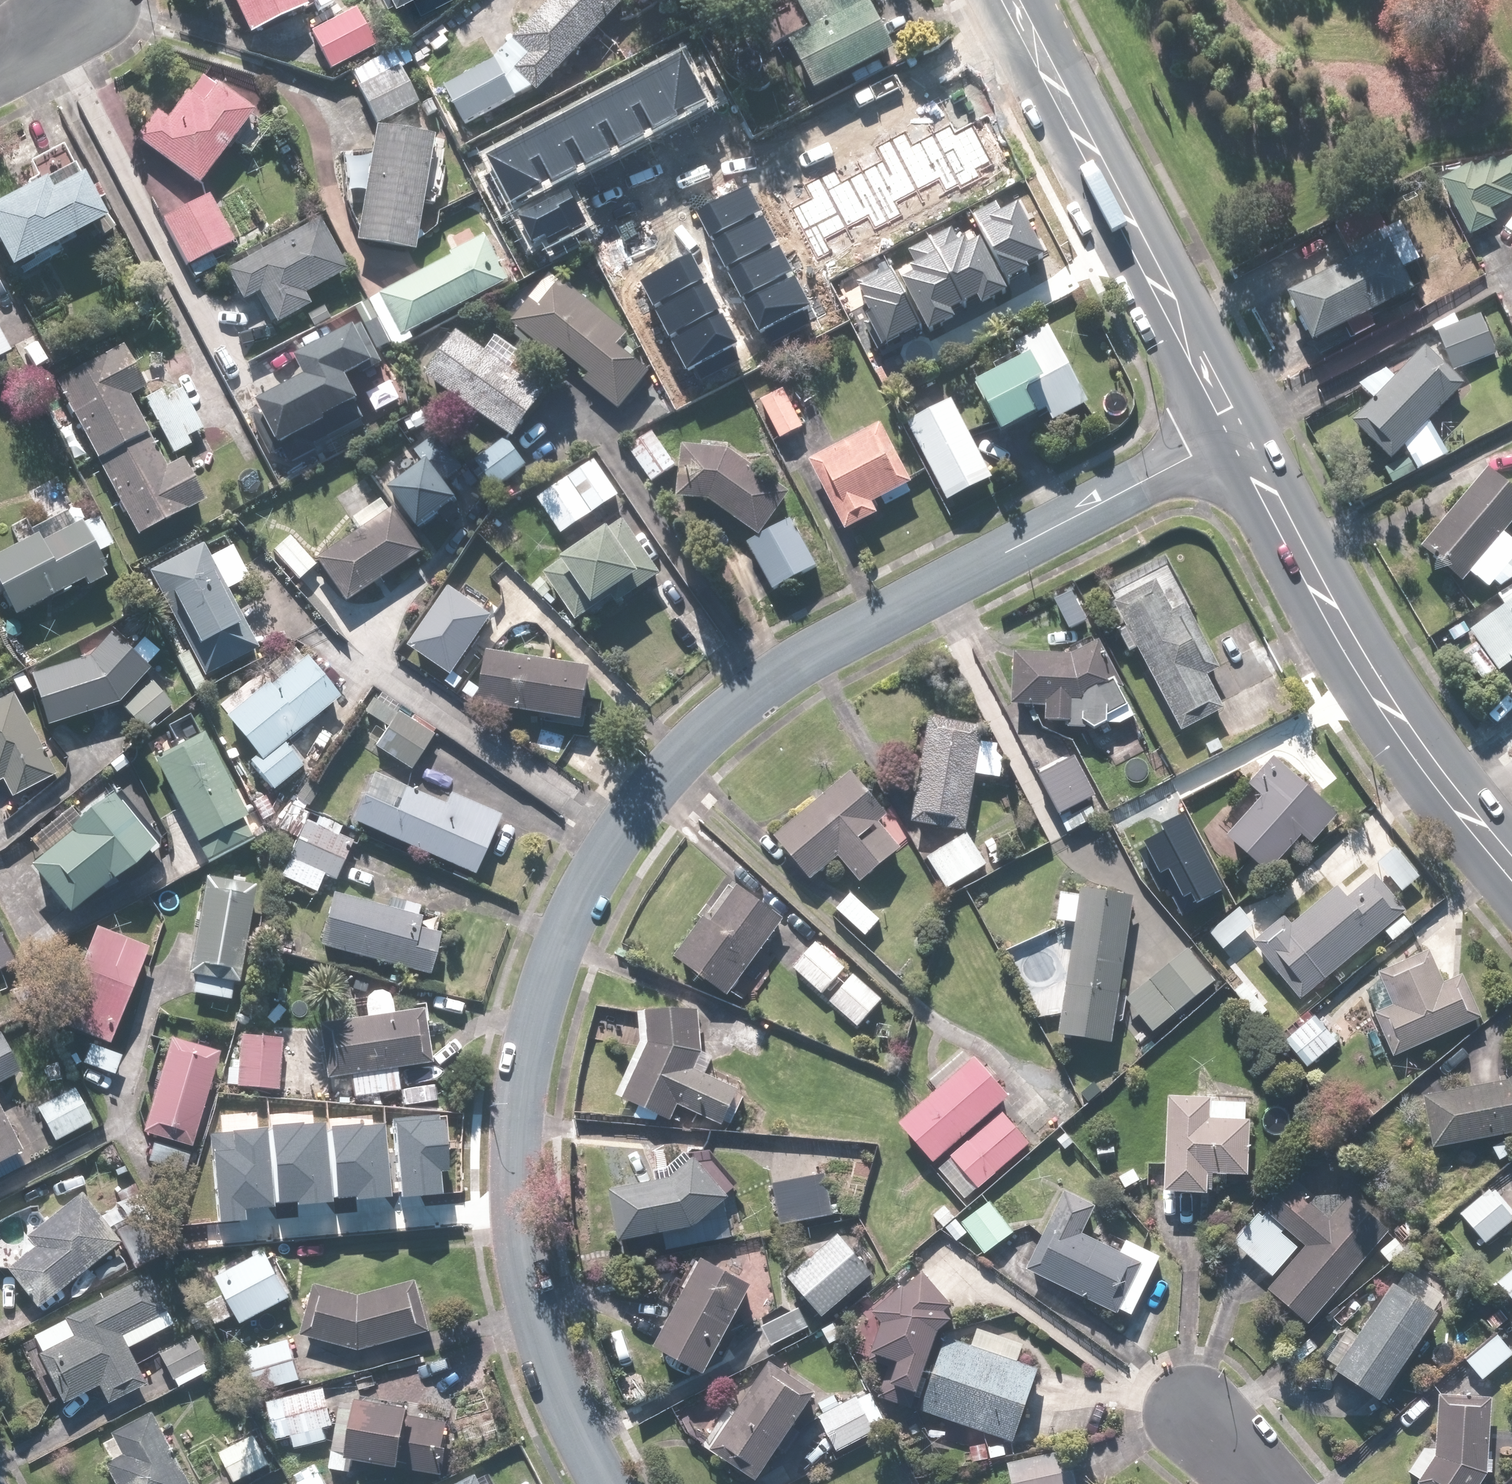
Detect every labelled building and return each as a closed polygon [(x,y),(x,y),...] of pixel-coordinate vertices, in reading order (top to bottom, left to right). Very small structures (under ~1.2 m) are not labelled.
[(310,7),(306,0),(236,0),(253,35),(310,7)] [(631,0),(554,0),(519,37),(535,53),(517,71),(543,96),(633,2),(631,0)] [(796,46),(821,93),(900,50),(875,4),(869,7),(866,0),(809,0),(825,30),(796,46)] [(377,45),(357,10),(312,36),(331,71),(377,45)] [(380,127),(419,106),(400,70),(414,62),(405,46),(372,64),(380,79),(360,90),(380,127)] [(485,152),(510,201),(706,99),(680,50),(485,152)] [(520,98),(500,61),(447,89),(467,126),(520,98)] [(138,141),(201,188),(242,131),(259,143),(273,123),(205,74),(171,120),(159,111),(138,141)] [(789,209),(816,262),(995,172),(971,126),(956,134),(952,126),(912,146),(905,133),(879,146),(886,161),(843,183),(836,170),(805,186),(811,198),(789,209)] [(417,255),(435,137),(376,129),(358,246),(417,255)] [(30,184),(33,190),(0,206),(0,241),(15,270),(111,221),(83,165),(75,168),(66,149),(33,166),(39,179),(30,184)] [(1496,159),(1471,171),(1469,166),(1443,178),(1471,234),(1496,222),(1491,211),(1511,200),(1511,158),(1499,164),(1496,159)] [(747,185),(696,211),(760,334),(811,307),(747,185)] [(520,213),(533,238),(545,231),(549,238),(584,221),(568,189),(520,213)] [(211,195),(166,220),(191,266),(237,242),(211,195)] [(975,215),(1008,279),(1032,266),(1030,262),(1045,254),(1020,205),(1004,213),(998,202),(975,215)] [(262,292),(279,323),(310,306),(304,296),(349,272),(320,220),(228,271),(245,302),(262,292)] [(973,305),(1006,289),(979,237),(969,242),(965,233),(961,235),(955,224),(929,237),(959,300),(969,296),(973,305)] [(903,276),(928,327),(954,314),(949,304),(959,300),(929,237),(906,248),(912,260),(907,262),(912,271),(903,276)] [(413,336),(514,282),(491,238),(372,301),(399,351),(417,342),(413,336)] [(1354,258),(1291,292),(1318,342),(1416,288),(1389,238),(1354,258)] [(641,279),(685,368),(738,342),(693,253),(641,279)] [(888,265),(852,281),(878,336),(913,320),(888,265)] [(514,321),(622,409),(654,370),(623,345),(632,335),(555,272),(514,321)] [(1497,352),(1482,313),(1440,330),(1456,369),(1497,352)] [(1016,344),(1022,354),(999,366),(1004,374),(981,387),(1008,437),(1053,412),(1059,422),(1093,403),(1051,325),(1016,344)] [(278,456),(286,452),(294,466),(324,450),(316,435),(369,405),(354,378),(382,363),(362,327),(304,359),(314,378),(253,412),(278,456)] [(13,355),(0,330),(0,361),(13,355)] [(462,332),(430,378),(516,439),(549,393),(462,332)] [(1360,385),(1375,399),(1355,421),(1395,460),(1408,446),(1420,469),(1449,453),(1432,421),(1467,384),(1426,346),(1397,376),(1388,368),(1360,385)] [(131,397),(149,388),(128,348),(59,384),(140,539),(209,503),(186,459),(169,468),(131,397)] [(786,388),(760,402),(780,442),(807,428),(786,388)] [(184,390),(167,400),(163,392),(145,402),(174,455),(192,445),(188,438),(205,429),(184,390)] [(952,398),(908,423),(952,503),(996,479),(952,398)] [(882,515),(877,506),(915,485),(882,423),(812,461),(850,532),(882,515)] [(680,467),(655,432),(633,448),(658,483),(680,467)] [(417,453),(426,465),(392,491),(423,532),(465,500),(450,481),(467,468),(442,435),(417,453)] [(509,437),(475,462),(496,490),(530,466),(509,437)] [(793,494),(731,449),(683,446),(680,501),(715,503),(762,537),(793,494)] [(596,461),(541,501),(566,536),(621,496),(596,461)] [(1496,581),(1502,587),(1511,580),(1511,537),(1506,532),(1511,525),(1511,485),(1489,466),(1423,546),(1465,581),(1472,573),(1490,588),(1496,581)] [(383,494),(339,525),(314,556),(346,603),(422,551),(383,494)] [(20,617),(86,583),(90,590),(113,578),(101,554),(114,547),(98,515),(46,542),(43,535),(0,557),(0,579),(20,617)] [(793,519),(749,546),(778,593),(821,567),(793,519)] [(613,598),(619,607),(666,573),(628,520),(548,577),(581,622),(613,598)] [(289,535),(271,552),(299,582),(317,565),(289,535)] [(234,546),(213,557),(205,541),(150,570),(205,678),(261,649),(230,589),(251,579),(234,546)] [(1227,709),(1209,676),(1223,669),(1188,603),(1174,611),(1157,579),(1114,602),(1185,732),(1227,709)] [(1499,597),(1506,606),(1498,611),(1491,602),(1475,614),(1481,623),(1472,630),(1501,672),(1511,664),(1511,588),(1499,597)] [(412,646),(456,677),(475,650),(484,656),(510,630),(452,589),(412,646)] [(35,676),(51,727),(120,704),(153,670),(149,667),(161,654),(144,638),(132,651),(113,633),(88,659),(35,676)] [(1069,729),(1097,730),(1110,723),(1111,716),(1134,705),(1101,638),(1070,654),(1016,652),(1014,705),(1048,706),(1047,721),(1070,721),(1069,729)] [(594,668),(491,652),(482,707),(586,724),(594,668)] [(305,768),(285,743),(341,700),(307,656),(229,716),(254,749),(272,794),(305,768)] [(153,682),(124,707),(145,730),(173,705),(153,682)] [(5,781),(14,799),(58,777),(16,694),(0,703),(0,784),(5,781)] [(400,712),(376,746),(411,771),(435,737),(400,712)] [(1006,744),(979,742),(981,724),(927,719),(917,824),(971,829),(976,775),(1003,777),(1006,744)] [(206,733),(155,760),(209,864),(260,838),(206,733)] [(1089,823),(1081,808),(1120,787),(1109,765),(1089,776),(1077,755),(1058,766),(1040,775),(1071,833),(1089,823)] [(1271,872),(1306,834),(1312,839),(1337,810),(1275,756),(1250,784),(1265,798),(1230,836),(1271,872)] [(813,879),(841,855),(863,882),(905,848),(882,821),(891,814),(856,771),(777,836),(813,879)] [(445,806),(375,775),(354,822),(476,878),(503,818),(450,794),(445,806)] [(117,798),(35,867),(75,915),(158,846),(117,798)] [(1140,849),(1164,895),(1172,891),(1183,913),(1225,891),(1184,812),(1161,824),(1163,828),(1143,838),(1147,845),(1140,849)] [(353,843),(339,836),(343,828),(313,814),(282,878),(318,894),(326,877),(335,881),(353,843)] [(968,833),(927,858),(947,890),(988,865),(968,833)] [(1398,847),(1379,863),(1403,891),(1422,876),(1398,847)] [(1413,924),(1404,913),(1407,911),(1376,874),(1351,896),(1340,883),(1293,924),(1286,916),(1255,942),(1304,999),(1384,931),(1393,941),(1413,924)] [(192,976),(198,977),(195,995),(231,1001),(234,983),(240,984),(257,887),(209,879),(192,976)] [(716,918),(709,913),(677,956),(729,996),(787,920),(740,885),(716,918)] [(1082,889),(1064,1035),(1116,1042),(1134,895),(1082,889)] [(853,894),(838,911),(868,936),(882,919),(853,894)] [(441,934),(422,930),(425,917),(419,915),(421,905),(377,896),(375,904),(333,895),(321,948),(433,973),(441,934)] [(1241,907),(1209,933),(1224,951),(1256,925),(1241,907)] [(150,948),(97,928),(64,1016),(116,1036),(150,948)] [(818,941),(795,967),(823,993),(846,968),(818,941)] [(1192,946),(1126,998),(1152,1032),(1218,979),(1192,946)] [(1379,972),(1393,1007),(1375,1014),(1393,1056),(1484,1018),(1466,974),(1446,982),(1433,949),(1379,972)] [(856,974),(831,1001),(859,1027),(884,999),(856,974)] [(367,999),(367,1014),(322,1020),(329,1077),(351,1074),(354,1096),(401,1090),(398,1068),(435,1063),(427,1006),(394,1011),(390,996),(385,992),(377,991),(371,994),(367,999)] [(734,1087),(690,1065),(698,1049),(694,1002),(640,1006),(643,1040),(617,1093),(665,1117),(673,1101),(716,1122),(720,1115),(749,1129),(759,1107),(731,1093),(734,1087)] [(1315,1014),(1285,1040),(1309,1067),(1339,1041),(1315,1014)] [(22,1071),(2,1033),(0,1034),(0,1083),(22,1071)] [(239,1036),(236,1087),(280,1089),(282,1038),(239,1036)] [(170,1037),(145,1132),(194,1145),(219,1050),(170,1037)] [(123,1053),(89,1044),(83,1066),(117,1075),(123,1053)] [(978,1055),(900,1121),(935,1162),(1013,1097),(978,1055)] [(1511,1132),(1511,1076),(1506,1081),(1427,1096),(1437,1146),(1511,1132)] [(435,1085),(404,1087),(405,1104),(436,1102),(435,1085)] [(76,1087),(38,1109),(57,1142),(95,1120),(76,1087)] [(1254,1121),(1248,1121),(1249,1098),(1172,1095),(1168,1191),(1211,1193),(1212,1175),(1251,1176),(1254,1121)] [(0,1107),(0,1162),(23,1149),(0,1107)] [(1024,1116),(1014,1124),(1004,1112),(940,1167),(967,1199),(1032,1144),(1041,1136),(1024,1116)] [(395,1119),(403,1198),(446,1194),(444,1173),(452,1172),(447,1121),(439,1122),(438,1115),(395,1119)] [(336,1120),(342,1198),(357,1196),(358,1200),(392,1197),(385,1116),(336,1120)] [(277,1125),(283,1202),(298,1201),(298,1204),(332,1202),(326,1121),(277,1125)] [(211,1133),(221,1222),(246,1219),(245,1210),(276,1206),(267,1127),(211,1133)] [(718,1152),(692,1151),(666,1173),(672,1179),(615,1189),(624,1241),(666,1234),(669,1249),(717,1241),(733,1238),(727,1204),(737,1197),(733,1192),(743,1183),(718,1152)] [(829,1174),(776,1181),(782,1222),(834,1215),(829,1174)] [(1352,1195),(1332,1218),(1291,1182),(1237,1243),(1277,1279),(1270,1286),(1311,1322),(1393,1231),(1352,1195)] [(1461,1215),(1486,1244),(1511,1221),(1511,1215),(1489,1189),(1461,1215)] [(1123,1252),(1085,1233),(1099,1205),(1069,1190),(1054,1220),(1029,1269),(1117,1313),(1120,1308),(1133,1315),(1163,1256),(1129,1240),(1123,1252)] [(35,1247),(8,1268),(38,1307),(122,1242),(83,1191),(26,1235),(35,1247)] [(958,1241),(969,1233),(985,1255),(1015,1233),(991,1200),(961,1222),(958,1218),(947,1226),(958,1241)] [(791,1277),(825,1317),(876,1272),(842,1232),(791,1277)] [(215,1272),(226,1291),(213,1298),(226,1321),(239,1314),(244,1324),(295,1296),(266,1244),(215,1272)] [(709,1372),(757,1283),(738,1273),(709,1257),(660,1346),(668,1350),(662,1362),(686,1375),(692,1363),(709,1372)] [(873,1362),(891,1368),(882,1396),(1016,1443),(1042,1368),(1020,1360),(1027,1343),(980,1326),(974,1344),(942,1333),(944,1329),(958,1317),(950,1308),(956,1303),(927,1268),(877,1310),(887,1321),(873,1362)] [(1407,1268),(1339,1369),(1383,1398),(1451,1298),(1407,1268)] [(1499,1282),(1511,1298),(1511,1270),(1499,1282)] [(147,1383),(129,1348),(175,1324),(148,1273),(17,1344),(49,1404),(61,1398),(65,1404),(99,1386),(109,1403),(147,1383)] [(314,1281),(300,1335),(362,1351),(432,1331),(417,1280),(366,1295),(314,1281)] [(801,1307),(763,1326),(774,1347),(812,1328),(801,1307)] [(156,1351),(164,1365),(150,1372),(162,1395),(210,1370),(191,1333),(156,1351)] [(1467,1362),(1485,1381),(1511,1356),(1511,1348),(1497,1333),(1467,1362)] [(293,1340),(241,1351),(251,1392),(302,1380),(293,1340)] [(775,1360),(716,1447),(762,1478),(821,1391),(775,1360)] [(277,1439),(293,1435),(296,1447),(328,1440),(325,1428),(337,1425),(328,1387),(268,1401),(277,1439)] [(708,1391),(687,1415),(712,1437),(733,1413),(708,1391)] [(1429,1446),(1410,1473),(1427,1483),(1482,1483),(1492,1470),(1494,1396),(1441,1394),(1439,1453),(1429,1446)] [(859,1396),(821,1415),(838,1450),(877,1431),(859,1396)] [(451,1421),(413,1417),(414,1405),(341,1397),(332,1470),(354,1472),(355,1461),(445,1471),(451,1421)] [(158,1411),(100,1440),(122,1483),(195,1483),(158,1411)] [(256,1434),(222,1452),(237,1482),(272,1464),(256,1434)] [(1014,1483),(1077,1483),(1073,1460),(1011,1471),(1014,1483)] [(294,1477),(298,1483),(327,1483),(316,1464),(294,1477)] [(480,1473),(458,1483),(486,1483),(480,1473)]
